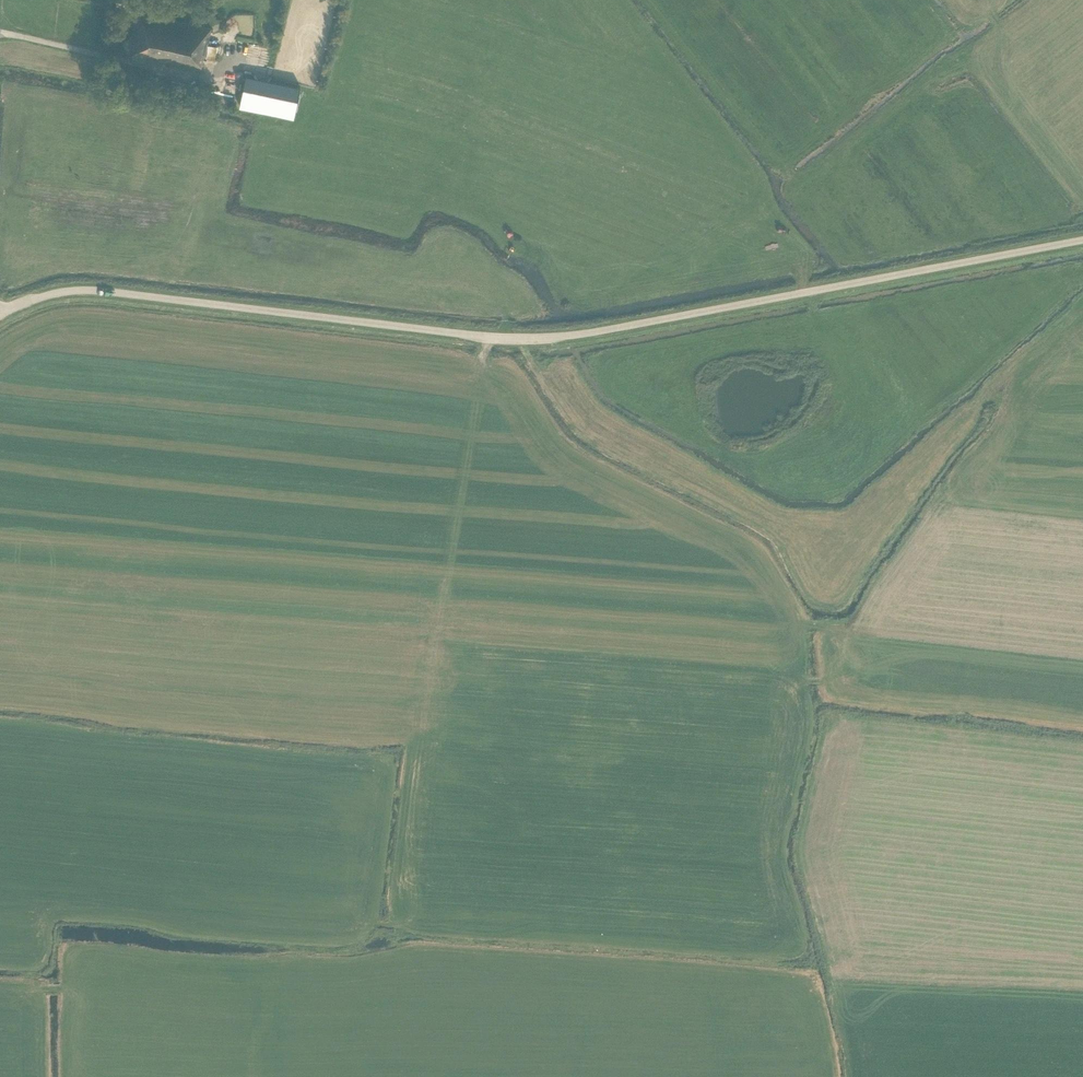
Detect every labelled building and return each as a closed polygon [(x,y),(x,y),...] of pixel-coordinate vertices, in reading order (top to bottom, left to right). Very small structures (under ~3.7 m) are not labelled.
[(246,74),(240,105),(294,117),(300,86),(246,74)]
